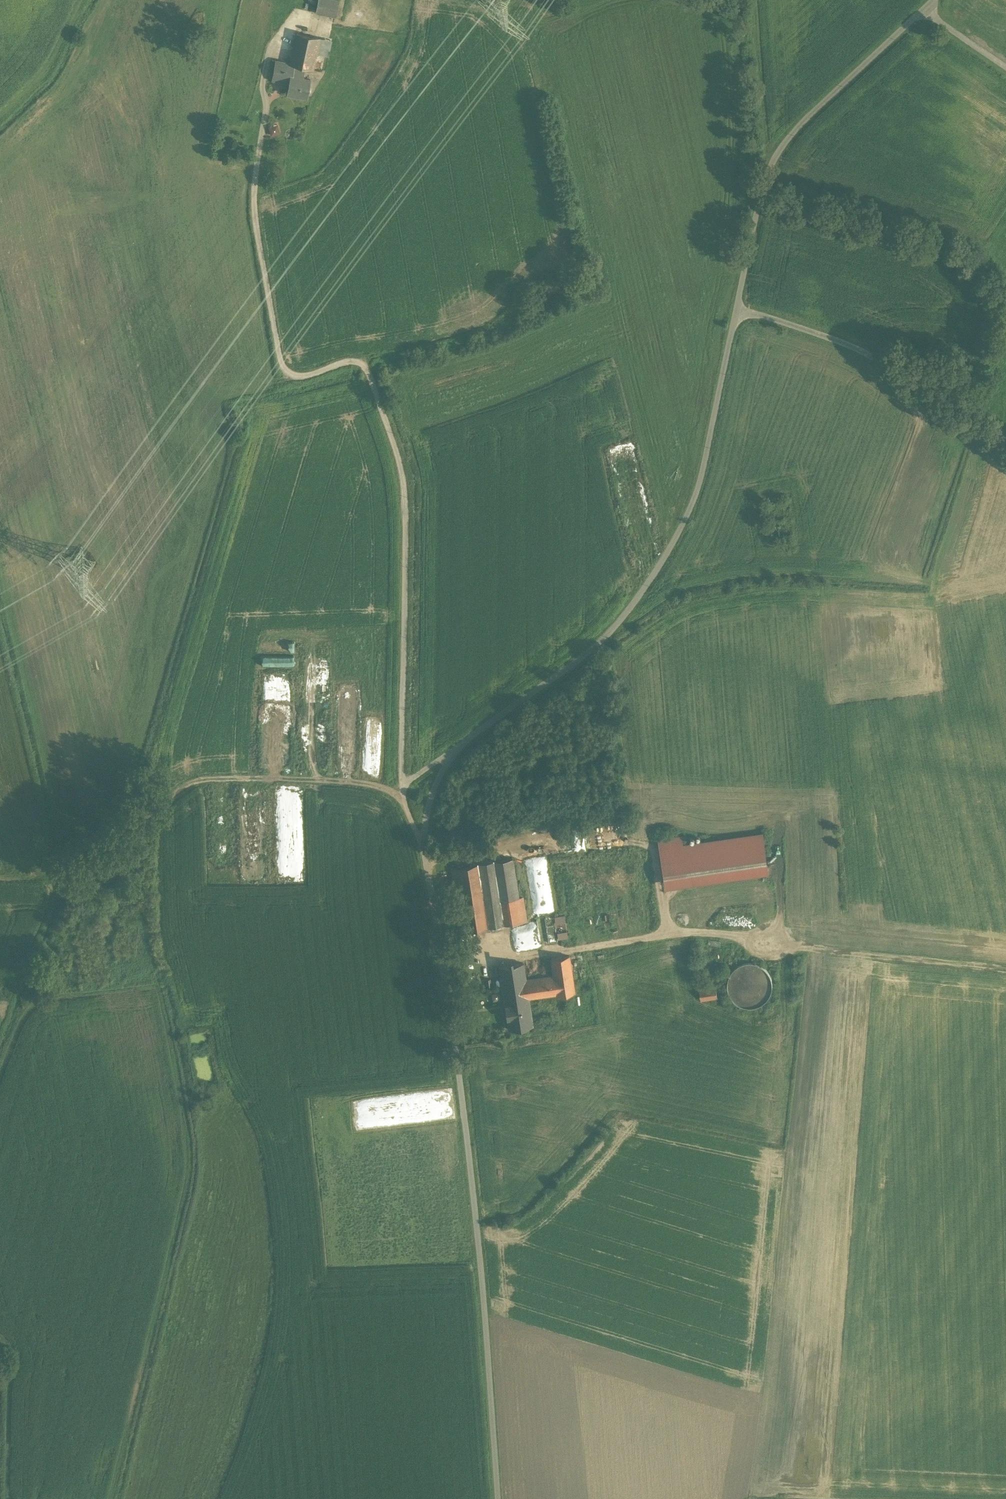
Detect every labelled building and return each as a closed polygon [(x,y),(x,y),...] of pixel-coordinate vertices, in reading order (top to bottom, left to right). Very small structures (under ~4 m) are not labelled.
[(338,0),(318,0),(315,12),(336,16),(339,0),(338,0)] [(319,37),(296,32),(289,63),(289,64),(304,67),(312,68),(319,37)] [(304,67),(289,64),(289,63),(276,61),(272,78),(290,81),(289,83),(288,83),(287,92),(306,96),(310,79),(302,77),(304,67)] [(278,122),(268,125),(271,135),(280,132),(278,122)] [(554,854),(552,831),(526,832),(527,855),(554,854)] [(682,847),(661,850),(665,880),(765,866),(761,835),(682,847)] [(680,837),(659,840),(661,850),(682,847),(680,837)] [(511,858),(451,868),(460,931),(525,921),(522,897),(517,897),(511,858)] [(555,925),(548,926),(550,936),(557,934),(555,925)] [(558,939),(568,937),(567,930),(557,931),(558,939)] [(568,956),(550,958),(553,975),(556,993),(556,995),(574,992),(568,956)] [(743,963),(736,967),(730,973),(727,982),(728,991),(733,999),(740,1004),(748,1006),(757,1005),(765,1000),(770,993),(772,984),(770,976),(766,969),(759,964),(751,962),(743,963)] [(523,963),(498,966),(508,1029),(532,1025),(528,997),(556,993),(553,975),(525,979),(523,963)] [(716,986),(699,989),(701,999),(717,997),(716,986)]
